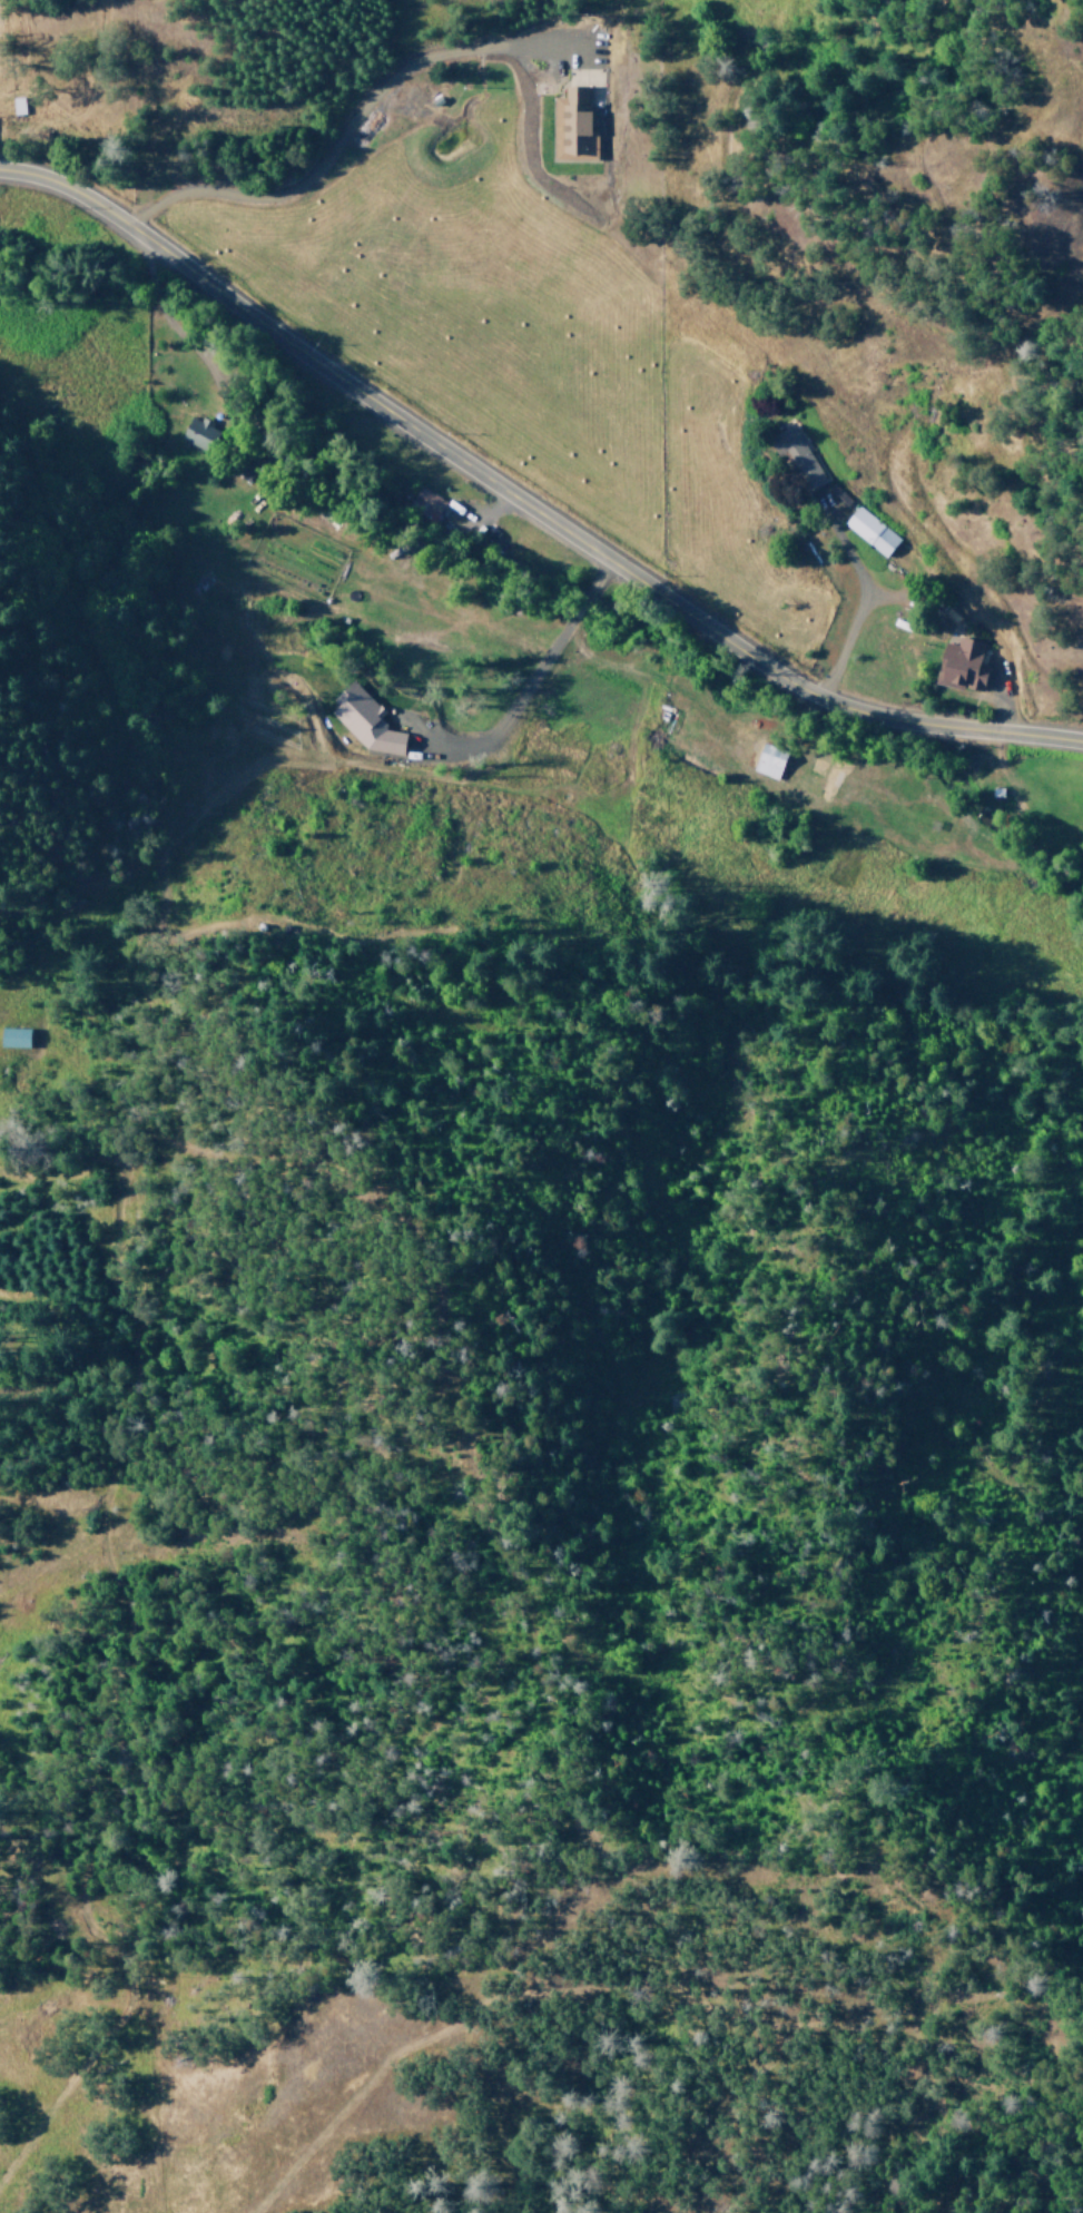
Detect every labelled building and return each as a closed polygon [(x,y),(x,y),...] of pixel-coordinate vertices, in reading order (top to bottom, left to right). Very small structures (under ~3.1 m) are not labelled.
[(554,159),(597,160),(598,132),(592,132),(592,112),(577,112),(577,87),(565,87),(565,98),(554,98),(554,159)] [(180,440),(210,454),(221,429),(191,415),(180,440)] [(792,423),(768,438),(782,460),(788,457),(808,490),(827,479),(792,423)] [(445,500),(418,487),(407,512),(435,524),(445,500)] [(885,558),(900,540),(858,505),(842,523),(885,558)] [(984,692),(988,667),(980,666),(984,641),(958,636),(957,644),(944,642),(936,684),(984,692)] [(329,714),(366,750),(403,755),(406,732),(391,730),(379,719),(386,712),(353,679),(332,700),(337,705),(329,714)] [(787,753),(763,742),(752,770),(776,780),(787,753)] [(29,1048),(30,1029),(1,1028),(1,1047),(29,1048)]
